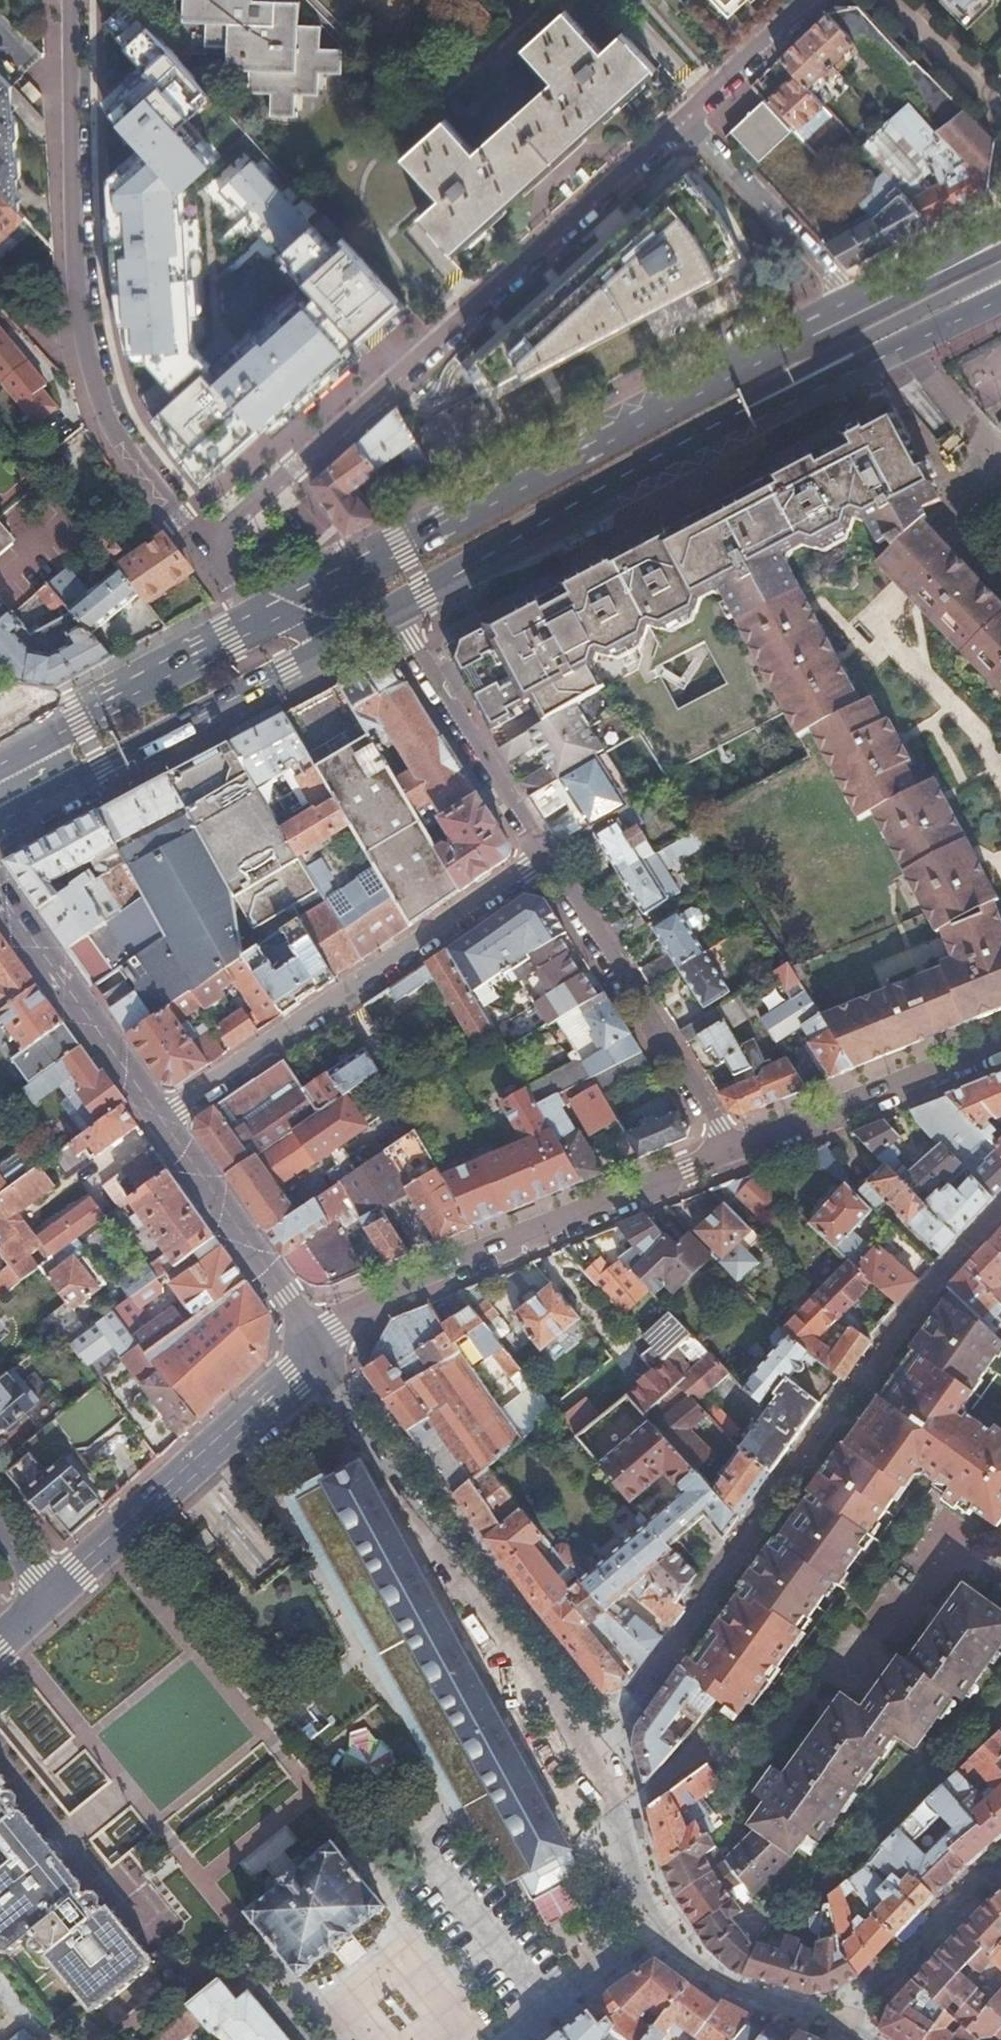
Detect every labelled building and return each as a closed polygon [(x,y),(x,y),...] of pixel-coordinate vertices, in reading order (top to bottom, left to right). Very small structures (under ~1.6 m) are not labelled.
[(293,117),(295,95),(316,96),(318,73),(340,74),(341,49),(319,48),(320,25),(298,24),(298,2),(280,0),(183,0),(183,20),(205,21),(204,44),(226,45),(226,68),(248,69),(248,92),(269,93),(269,116),(293,117)] [(686,5),(681,0),(660,0),(675,15),(686,5)] [(723,12),(736,0),(712,0),(723,12)] [(951,0),(941,0),(966,26),(991,2),(989,0),(978,0),(965,14),(951,0)] [(965,14),(978,0),(951,0),(965,14)] [(403,305),(341,238),(331,248),(253,160),(219,190),(230,202),(232,200),(251,221),(248,223),(269,246),(271,244),(316,295),(305,305),(292,291),(210,364),(194,345),(184,220),(182,220),(181,191),(215,160),(197,141),(193,145),(177,128),(200,106),(193,99),(204,88),(125,2),(103,22),(146,69),(106,107),(148,153),(126,173),(121,167),(106,181),(114,289),(120,322),(125,322),(127,350),(137,349),(138,363),(146,362),(175,395),(148,418),(175,458),(199,488),(261,431),(269,439),(355,362),(343,348),(354,338),(360,344),(403,305)] [(981,193),(988,189),(994,142),(932,79),(859,5),(839,4),(835,3),(826,12),(853,42),(908,102),(967,166),(964,168),(981,193)] [(417,214),(450,253),(654,69),(620,32),(599,50),(562,10),(520,48),(550,81),(473,150),(443,118),(400,156),(436,197),(417,214)] [(853,42),(826,12),(803,34),(835,71),(846,61),(839,55),(853,42)] [(835,71),(803,34),(777,58),(795,77),(805,88),(820,74),(826,80),(835,71)] [(18,210),(12,85),(0,72),(0,190),(18,210)] [(821,105),(805,88),(795,77),(768,102),(793,131),(821,105)] [(822,239),(861,204),(824,164),(820,159),(793,131),(768,102),(751,84),(710,122),(822,239)] [(954,207),(981,193),(964,168),(967,166),(908,102),(884,124),(859,146),(888,178),(889,179),(929,221),(954,207)] [(848,143),(852,139),(842,128),(838,132),(848,143)] [(820,159),(824,164),(832,157),(827,152),(820,159)] [(718,210),(684,174),(476,362),(493,387),(743,254),(718,210)] [(911,230),(929,221),(889,179),(881,187),(880,185),(861,204),(869,213),(894,239),(911,230)] [(21,213),(18,210),(0,190),(0,232),(21,213)] [(865,255),(894,239),(869,213),(866,215),(869,219),(825,243),(846,265),(865,255)] [(33,422),(53,406),(20,366),(22,364),(10,351),(9,351),(0,340),(0,381),(33,422)] [(425,489),(436,483),(396,406),(330,467),(347,491),(355,485),(378,468),(377,466),(404,448),(425,489)] [(450,659),(491,729),(531,707),(528,701),(532,699),(546,722),(554,717),(575,705),(607,687),(595,668),(596,662),(598,655),(611,657),(644,641),(648,628),(664,630),(698,611),(704,598),(701,594),(719,585),(740,625),(804,593),(801,588),(784,555),(796,548),(801,545),(803,549),(813,551),(849,532),(853,522),(865,524),(877,546),(880,545),(889,540),(898,535),(904,541),(908,536),(921,524),(926,519),(922,511),(941,502),(933,488),(936,486),(895,409),(890,408),(836,437),(755,480),(550,589),(492,620),(457,638),(450,659)] [(363,522),(378,513),(355,485),(347,491),(330,467),(313,483),(347,531),(363,522)] [(1000,694),(1000,608),(921,524),(908,536),(904,541),(897,547),(889,554),(877,565),(1000,694)] [(104,555),(107,560),(118,551),(114,545),(113,546),(111,547),(96,529),(88,536),(92,541),(104,555)] [(897,547),(904,541),(898,535),(889,540),(897,547)] [(181,574),(187,570),(162,538),(134,557),(116,570),(136,594),(141,600),(166,583),(169,586),(183,577),(181,574)] [(112,545),(113,546),(114,545),(118,551),(107,560),(116,570),(134,557),(122,539),(112,545)] [(65,567),(43,584),(53,596),(55,597),(57,600),(65,608),(87,633),(136,594),(116,570),(88,593),(65,567)] [(43,584),(33,593),(47,609),(57,600),(55,597),(53,596),(43,584)] [(937,935),(941,933),(994,905),(999,902),(994,893),(938,784),(919,791),(908,768),(912,766),(890,723),(884,726),(873,702),(862,707),(804,593),(740,625),(799,738),(811,732),(859,821),(872,814),(926,914),(937,935)] [(107,657),(87,633),(65,608),(29,632),(11,612),(0,621),(0,663),(17,683),(48,688),(107,657)] [(445,820),(480,798),(397,667),(382,663),(366,672),(340,685),(364,726),(374,742),(390,732),(413,773),(397,782),(427,832),(434,827),(445,820)] [(226,729),(232,742),(285,714),(278,701),(252,715),(226,729)] [(582,718),(575,705),(554,717),(546,722),(503,746),(499,749),(507,762),(536,744),(550,766),(521,784),(529,796),(585,762),(596,756),(603,753),(597,743),(590,741),(580,723),(582,718)] [(232,742),(230,743),(269,807),(279,800),(268,781),(293,766),(299,778),(317,768),(316,767),(285,714),(232,742)] [(377,868),(410,925),(461,890),(439,851),(427,832),(397,782),(374,742),(364,726),(348,736),(353,745),(316,767),(317,768),(336,801),(351,825),(377,868)] [(653,792),(672,781),(641,732),(603,753),(626,787),(619,792),(596,756),(585,762),(529,796),(542,817),(559,844),(582,831),(633,803),(653,792)] [(231,890),(243,957),(258,947),(282,931),(300,919),(299,918),(295,910),(321,893),(314,882),(306,869),(299,856),(284,831),(279,824),(269,807),(230,743),(201,758),(167,776),(231,890)] [(317,768),(299,778),(297,779),(312,803),(317,811),(317,813),(336,801),(317,768)] [(222,971),(226,968),(243,957),(231,890),(167,776),(127,797),(97,813),(143,898),(165,938),(152,946),(159,958),(153,962),(146,966),(142,969),(144,974),(137,978),(133,974),(129,977),(139,992),(134,995),(125,980),(101,996),(128,1034),(192,991),(212,978),(222,971)] [(439,851),(461,890),(506,860),(509,844),(498,827),(480,798),(445,820),(455,836),(453,840),(456,846),(453,848),(446,848),(439,851)] [(299,856),(351,825),(336,801),(317,813),(317,811),(284,831),(299,856)] [(568,857),(569,858),(600,841),(621,875),(655,855),(639,828),(646,824),(634,804),(633,803),(582,831),(559,844),(568,857)] [(97,813),(53,836),(6,861),(68,949),(143,898),(97,813)] [(427,832),(439,851),(446,848),(434,827),(427,832)] [(694,847),(708,838),(701,828),(688,836),(694,847)] [(667,862),(694,847),(688,836),(662,851),(660,852),(667,862)] [(655,855),(621,875),(648,919),(670,905),(669,903),(686,892),(667,862),(660,852),(655,855)] [(326,902),(361,960),(381,946),(410,925),(377,868),(336,895),(316,862),(306,869),(314,882),(321,893),(326,902)] [(446,949),(492,1028),(507,1053),(557,1022),(604,993),(581,957),(556,973),(533,936),(558,921),(545,900),(525,895),(483,923),(446,949)] [(143,898),(68,949),(76,960),(93,985),(152,946),(165,938),(143,898)] [(300,919),(335,978),(346,970),(361,960),(326,902),(318,907),(299,918),(300,919)] [(854,1069),(1000,1008),(1000,921),(994,905),(941,933),(953,959),(941,964),(942,967),(821,1017),(854,1069)] [(612,926),(621,941),(647,925),(637,909),(612,926)] [(640,970),(651,986),(679,969),(705,953),(678,911),(653,927),(668,952),(640,970)] [(243,957),(282,1014),(306,998),(335,978),(300,919),(282,931),(297,956),(274,971),(258,947),(243,957)] [(37,985),(20,962),(6,943),(0,947),(0,1003),(5,1010),(37,985)] [(446,949),(388,988),(396,1000),(405,994),(409,995),(422,985),(422,981),(432,975),(472,1040),(492,1028),(446,949)] [(705,953),(679,969),(705,1009),(730,992),(705,953)] [(226,968),(265,1026),(282,1014),(243,957),(226,968)] [(809,1044),(830,1079),(833,1078),(854,1069),(821,1017),(788,965),(774,973),(791,1000),(761,1020),(776,1042),(802,1027),(811,1042),(809,1044)] [(217,986),(212,978),(192,991),(202,1005),(202,1006),(222,994),(217,986)] [(81,1046),(57,1013),(37,985),(5,1010),(0,1013),(0,1019),(23,1051),(12,1059),(30,1084),(40,1077),(61,1061),(81,1046)] [(175,1088),(224,1054),(210,1034),(208,1031),(194,1038),(193,1041),(192,1041),(188,1035),(193,1032),(187,1023),(182,1027),(178,1021),(202,1005),(192,991),(128,1034),(146,1060),(164,1085),(175,1088)] [(678,1032),(686,1045),(697,1037),(724,1020),(730,1030),(758,1014),(744,992),(680,1032),(678,1032)] [(573,1063),(528,1087),(539,1106),(594,1077),(642,1052),(621,1019),(604,993),(557,1022),(576,1051),(569,1055),(573,1063)] [(232,1049),(256,1032),(242,1011),(216,1027),(218,1029),(232,1049)] [(739,1116),(767,1104),(738,1048),(730,1030),(724,1020),(697,1037),(716,1067),(725,1062),(734,1076),(742,1072),(747,1081),(739,1085),(719,1096),(729,1112),(739,1116)] [(224,1054),(232,1049),(218,1029),(210,1034),(224,1054)] [(738,1048),(767,1104),(781,1099),(805,1089),(786,1059),(773,1066),(768,1056),(764,1057),(754,1039),(738,1048)] [(61,1101),(85,1133),(124,1105),(125,1104),(106,1077),(82,1046),(81,1046),(61,1061),(80,1087),(61,1101)] [(318,1113),(359,1085),(365,1081),(379,1071),(366,1049),(304,1091),(318,1113)] [(642,1052),(594,1077),(599,1087),(603,1094),(652,1068),(642,1052)] [(208,1148),(227,1176),(318,1113),(304,1091),(283,1060),(198,1118),(195,1130),(208,1148)] [(379,1071),(365,1081),(374,1095),(388,1086),(379,1071)] [(734,1076),(739,1085),(747,1081),(742,1072),(734,1076)] [(1000,1153),(1000,1139),(997,1142),(990,1134),(994,1130),(986,1120),(990,1117),(993,1121),(1000,1119),(1000,1074),(947,1096),(1000,1153)] [(30,1084),(26,1087),(29,1092),(43,1082),(40,1077),(30,1084)] [(539,1106),(584,1180),(596,1175),(604,1172),(578,1128),(573,1130),(557,1104),(575,1094),(578,1098),(599,1087),(594,1077),(539,1106)] [(267,1233),(297,1213),(280,1188),(369,1127),(369,1125),(380,1118),(359,1085),(318,1113),(227,1176),(249,1207),(267,1233)] [(524,1142),(443,1179),(471,1227),(584,1180),(539,1106),(528,1087),(500,1103),(524,1142)] [(599,1087),(578,1098),(571,1101),(588,1130),(606,1120),(608,1125),(618,1120),(603,1094),(599,1087)] [(911,1110),(921,1129),(940,1146),(965,1170),(972,1177),(994,1198),(1000,1190),(1000,1153),(947,1096),(928,1103),(911,1110)] [(96,1151),(135,1122),(124,1105),(85,1133),(69,1145),(75,1152),(89,1141),(96,1151)] [(627,1134),(640,1157),(687,1137),(690,1127),(680,1111),(627,1134)] [(884,1121),(852,1134),(865,1146),(884,1165),(878,1171),(858,1190),(878,1209),(886,1201),(941,1256),(947,1249),(981,1212),(994,1198),(972,1177),(957,1192),(952,1187),(955,1183),(953,1181),(965,1170),(940,1146),(908,1173),(895,1158),(900,1154),(892,1145),(900,1138),(884,1121)] [(390,1130),(365,1147),(374,1160),(386,1152),(399,1143),(390,1130)] [(415,1132),(399,1143),(386,1152),(407,1188),(437,1170),(415,1132)] [(810,1222),(848,1258),(861,1269),(875,1251),(853,1230),(872,1210),(845,1184),(848,1180),(839,1160),(824,1145),(807,1152),(842,1187),(810,1222)] [(335,1186),(341,1183),(359,1170),(374,1160),(365,1147),(365,1146),(326,1172),(335,1186)] [(859,1153),(878,1171),(884,1165),(865,1146),(859,1153)] [(105,1187),(119,1207),(129,1199),(169,1170),(155,1150),(105,1187)] [(374,1160),(359,1170),(383,1210),(388,1219),(394,1215),(415,1203),(407,1188),(386,1152),(374,1160)] [(39,1266),(77,1238),(106,1216),(93,1198),(37,1240),(33,1234),(15,1211),(51,1184),(38,1167),(29,1174),(15,1184),(5,1192),(0,1195),(0,1253),(1,1253),(17,1241),(37,1267),(39,1266)] [(195,1251),(216,1237),(193,1204),(169,1170),(129,1199),(137,1211),(129,1216),(136,1227),(139,1226),(141,1229),(147,1225),(165,1252),(158,1257),(160,1259),(168,1271),(195,1251)] [(359,1170),(341,1183),(354,1205),(363,1221),(383,1210),(359,1170)] [(407,1188),(415,1203),(437,1241),(471,1227),(443,1179),(437,1170),(407,1188)] [(747,1177),(732,1191),(753,1213),(768,1199),(747,1177)] [(354,1205),(341,1183),(335,1186),(297,1213),(267,1233),(287,1262),(296,1276),(297,1275),(307,1284),(318,1287),(331,1285),(363,1270),(337,1216),(354,1205)] [(717,1261),(739,1285),(760,1262),(747,1250),(759,1238),(724,1203),(696,1231),(721,1257),(717,1261)] [(383,1210),(363,1221),(387,1262),(408,1253),(391,1224),(388,1219),(383,1210)] [(602,1260),(586,1275),(600,1289),(606,1297),(622,1313),(623,1314),(649,1289),(629,1269),(663,1236),(644,1214),(619,1224),(632,1238),(624,1245),(630,1252),(622,1259),(623,1260),(612,1270),(602,1260)] [(884,1240),(883,1241),(887,1244),(900,1254),(910,1241),(895,1227),(884,1240)] [(988,1243),(1000,1255),(1000,1230),(988,1243)] [(663,1236),(629,1269),(649,1289),(654,1294),(664,1283),(673,1292),(711,1256),(690,1233),(675,1248),(663,1236)] [(196,1318),(247,1281),(229,1256),(216,1237),(195,1251),(203,1261),(171,1284),(196,1318)] [(77,1238),(39,1266),(69,1306),(72,1310),(99,1290),(115,1310),(147,1286),(129,1263),(102,1282),(90,1265),(85,1269),(78,1260),(84,1256),(86,1250),(77,1238)] [(22,1279),(37,1267),(17,1241),(1,1253),(9,1264),(0,1272),(0,1297),(22,1279)] [(883,1241),(877,1248),(882,1252),(887,1244),(883,1241)] [(988,1243),(978,1254),(966,1267),(1000,1302),(1000,1255),(988,1243)] [(875,1251),(861,1269),(875,1282),(898,1303),(912,1287),(918,1281),(882,1252),(877,1248),(875,1251)] [(848,1258),(816,1293),(812,1297),(835,1319),(838,1317),(845,1312),(868,1336),(877,1326),(857,1307),(869,1295),(865,1292),(875,1282),(861,1269),(848,1258)] [(151,1265),(160,1277),(168,1271),(160,1259),(151,1265)] [(966,1267),(958,1276),(948,1287),(951,1290),(1000,1339),(1000,1302),(966,1267)] [(115,1310),(148,1353),(187,1324),(174,1306),(162,1315),(153,1324),(142,1307),(163,1292),(163,1285),(158,1278),(147,1286),(115,1310)] [(148,1353),(198,1420),(242,1379),(243,1380),(257,1366),(265,1360),(269,1313),(247,1281),(196,1318),(187,1324),(148,1353)] [(513,1316),(541,1350),(579,1319),(552,1285),(513,1316)] [(809,1285),(807,1287),(805,1289),(812,1297),(816,1293),(809,1285)] [(611,1324),(622,1313),(606,1297),(600,1289),(589,1300),(611,1324)] [(805,1289),(797,1297),(805,1305),(812,1297),(805,1289)] [(951,1290),(943,1302),(916,1338),(909,1347),(912,1351),(893,1378),(872,1407),(850,1437),(846,1443),(843,1441),(808,1490),(810,1493),(805,1500),(776,1540),(774,1538),(757,1561),(739,1587),(741,1588),(724,1612),(690,1659),(688,1657),(686,1659),(682,1666),(715,1700),(726,1708),(723,1712),(735,1720),(766,1677),(768,1678),(802,1630),(798,1627),(833,1580),(835,1583),(871,1533),(869,1530),(902,1486),(905,1489),(924,1464),(939,1475),(934,1484),(947,1494),(945,1497),(969,1515),(972,1510),(997,1528),(1000,1522),(1000,1431),(997,1428),(993,1434),(969,1416),(968,1408),(977,1396),(974,1393),(1000,1354),(1000,1339),(951,1290)] [(838,1317),(835,1319),(812,1297),(805,1305),(793,1317),(781,1329),(787,1334),(807,1352),(824,1364),(845,1380),(859,1360),(872,1341),(850,1326),(839,1317),(838,1317)] [(486,1301),(473,1311),(483,1324),(496,1313),(486,1301)] [(442,1324),(428,1305),(428,1304),(392,1318),(364,1368),(378,1388),(386,1399),(446,1361),(433,1340),(447,1331),(442,1324)] [(69,1342),(87,1330),(77,1316),(72,1310),(69,1306),(51,1319),(60,1331),(69,1342)] [(473,1311),(470,1308),(442,1324),(447,1331),(433,1340),(446,1361),(460,1351),(454,1343),(468,1335),(474,1345),(484,1360),(493,1355),(510,1376),(511,1375),(520,1367),(483,1324),(473,1311)] [(785,1309),(773,1321),(779,1326),(781,1328),(781,1329),(793,1317),(785,1309)] [(678,1347),(692,1334),(670,1311),(643,1336),(665,1359),(678,1347)] [(781,1328),(779,1326),(771,1335),(772,1343),(777,1348),(787,1334),(781,1329),(781,1328)] [(699,1342),(694,1337),(692,1334),(678,1347),(683,1352),(685,1354),(699,1342)] [(757,1372),(743,1389),(762,1402),(764,1398),(771,1388),(781,1396),(792,1382),(788,1378),(803,1359),(818,1372),(824,1364),(807,1352),(787,1334),(777,1348),(757,1372)] [(460,1351),(462,1354),(474,1345),(468,1335),(454,1343),(460,1351)] [(777,1348),(772,1343),(752,1368),(757,1372),(777,1348)] [(669,1364),(683,1352),(678,1347),(665,1359),(666,1361),(669,1364)] [(488,1467),(522,1440),(503,1413),(462,1354),(460,1351),(446,1361),(386,1399),(420,1446),(454,1494),(488,1467)] [(730,1373),(709,1352),(681,1376),(683,1378),(677,1383),(696,1403),(730,1373)] [(125,1370),(177,1439),(198,1420),(148,1353),(125,1370)] [(76,1403),(100,1383),(82,1359),(57,1381),(76,1403)] [(681,1376),(669,1364),(666,1361),(626,1395),(643,1413),(677,1383),(683,1378),(681,1376)] [(526,1394),(536,1385),(520,1367),(511,1375),(526,1394)] [(33,1407),(32,1405),(38,1400),(14,1369),(0,1381),(0,1434),(33,1407)] [(771,1388),(764,1398),(774,1405),(741,1449),(771,1473),(796,1438),(820,1404),(792,1382),(781,1396),(771,1388)] [(90,1447),(127,1418),(100,1383),(76,1403),(54,1420),(78,1451),(90,1447)] [(696,1403),(677,1383),(643,1413),(649,1420),(696,1470),(707,1459),(712,1454),(689,1429),(706,1414),(696,1403)] [(556,1412),(557,1411),(536,1385),(526,1394),(503,1413),(522,1440),(523,1439),(556,1412)] [(557,1411),(561,1415),(571,1407),(566,1401),(557,1411)] [(715,1405),(706,1414),(728,1437),(738,1429),(715,1405)] [(696,1470),(649,1420),(600,1461),(633,1500),(668,1471),(685,1490),(650,1520),(670,1545),(678,1539),(707,1514),(725,1537),(740,1517),(712,1487),(709,1484),(696,1470)] [(771,1473),(741,1449),(712,1487),(740,1517),(754,1497),(771,1473)] [(72,1536),(104,1506),(65,1459),(48,1474),(30,1454),(7,1472),(33,1504),(40,1513),(54,1502),(60,1511),(54,1515),(72,1536)] [(716,1468),(707,1459),(696,1470),(709,1484),(716,1478),(711,1472),(716,1468)] [(386,1507),(362,1464),(326,1483),(536,1868),(571,1847),(547,1803),(386,1507)] [(541,1532),(488,1467),(454,1494),(492,1546),(542,1615),(573,1591),(570,1590),(564,1583),(553,1570),(554,1569),(550,1564),(530,1540),(541,1532)] [(314,1489),(523,1875),(536,1868),(326,1483),(314,1489)] [(508,1872),(523,1875),(314,1489),(303,1495),(508,1872)] [(670,1545),(650,1520),(644,1526),(592,1572),(581,1580),(615,1617),(651,1651),(661,1638),(633,1607),(628,1608),(619,1598),(631,1588),(638,1597),(643,1595),(671,1626),(683,1610),(648,1573),(675,1550),(670,1545)] [(581,1580),(592,1572),(585,1563),(581,1564),(582,1559),(568,1543),(558,1541),(546,1527),(541,1532),(560,1555),(564,1560),(575,1573),(581,1580)] [(678,1539),(670,1545),(675,1550),(678,1547),(681,1551),(687,1549),(678,1539)] [(696,1574),(675,1550),(648,1573),(683,1610),(685,1607),(680,1601),(687,1590),(701,1572),(699,1570),(696,1574)] [(560,1555),(550,1564),(554,1569),(564,1560),(560,1555)] [(564,1583),(575,1573),(564,1560),(554,1569),(553,1570),(564,1583)] [(615,1617),(581,1580),(570,1590),(573,1591),(542,1615),(604,1692),(627,1683),(630,1679),(615,1658),(620,1654),(635,1673),(651,1651),(615,1617)] [(967,1586),(911,1662),(903,1656),(861,1713),(842,1698),(784,1777),(773,1769),(753,1796),(764,1805),(747,1826),(754,1831),(725,1861),(741,1882),(750,1895),(764,1881),(784,1864),(802,1840),(812,1848),(891,1740),(910,1753),(948,1699),(956,1706),(996,1651),(1000,1655),(1000,1609),(967,1586)] [(682,1666),(678,1662),(676,1664),(681,1667),(658,1699),(639,1726),(634,1743),(644,1785),(681,1740),(666,1727),(680,1709),(696,1722),(705,1712),(715,1700),(682,1666)] [(369,1724),(339,1735),(356,1780),(375,1773),(372,1765),(383,1761),(369,1724)] [(996,1755),(1000,1751),(1000,1729),(970,1757),(977,1766),(992,1785),(982,1794),(964,1776),(957,1769),(944,1781),(974,1814),(947,1839),(970,1862),(1000,1834),(1000,1761),(996,1755)] [(977,1766),(970,1757),(957,1769),(964,1776),(977,1766)] [(679,1786),(670,1792),(680,1815),(702,1799),(700,1797),(721,1782),(709,1763),(688,1778),(679,1786)] [(113,1866),(154,1831),(111,1782),(110,1784),(93,1765),(55,1798),(113,1866)] [(83,2003),(84,2004),(89,2011),(96,2012),(100,2009),(151,1965),(152,1964),(153,1959),(110,1906),(105,1905),(102,1908),(100,1905),(102,1903),(102,1902),(103,1898),(96,1890),(93,1890),(88,1890),(84,1893),(82,1890),(83,1884),(25,1811),(19,1811),(16,1808),(20,1805),(20,1799),(21,1796),(14,1788),(12,1789),(11,1789),(8,1791),(6,1788),(9,1786),(9,1781),(0,1769),(0,1948),(3,1952),(9,1952),(31,1934),(33,1938),(33,1939),(32,1940),(32,1941),(31,1943),(31,1946),(32,1949),(32,1950),(33,1950),(34,1951),(35,1953),(36,1954),(37,1954),(39,1955),(41,1955),(42,1955),(44,1955),(45,1955),(47,1954),(48,1954),(48,1953),(50,1952),(50,1951),(53,1955),(48,1959),(77,1995),(80,1999),(83,2003)] [(970,1862),(947,1839),(974,1814),(944,1781),(883,1841),(936,1896),(950,1881),(970,1862)] [(670,1792),(649,1809),(655,1833),(663,1865),(693,1844),(680,1815),(670,1792)] [(680,1815),(693,1844),(706,1834),(713,1829),(705,1820),(712,1812),(702,1799),(680,1815)] [(704,1855),(712,1870),(722,1863),(710,1834),(714,1830),(713,1829),(706,1834),(715,1847),(704,1855)] [(693,1844),(663,1865),(668,1876),(675,1896),(712,1870),(704,1855),(715,1847),(706,1834),(693,1844)] [(871,1905),(895,1934),(910,1918),(932,1895),(934,1897),(936,1896),(883,1841),(871,1857),(875,1860),(892,1876),(884,1883),(872,1870),(870,1871),(868,1868),(864,1865),(849,1878),(856,1887),(871,1905)] [(375,1894),(342,1853),(334,1843),(333,1842),(320,1852),(321,1854),(301,1870),(298,1865),(278,1881),(282,1886),(261,1902),(260,1901),(247,1911),(248,1913),(256,1923),(290,1964),(298,1974),(300,1976),(313,1965),(311,1963),(331,1947),(335,1951),(345,1942),(355,1934),(351,1930),(372,1914),(372,1915),(385,1905),(384,1904),(375,1894)] [(523,1875),(535,1896),(583,1870),(571,1847),(536,1868),(523,1875)] [(864,1865),(871,1857),(868,1853),(861,1859),(864,1865)] [(875,1860),(871,1857),(864,1865),(868,1868),(875,1860)] [(712,1870),(675,1896),(685,1909),(695,1925),(733,1899),(736,1902),(740,1899),(743,1903),(746,1900),(751,1895),(750,1895),(741,1882),(725,1861),(722,1863),(712,1870)] [(849,1953),(858,1974),(873,1957),(895,1934),(871,1905),(867,1909),(857,1918),(847,1893),(851,1890),(856,1887),(849,1878),(830,1894),(832,1903),(834,1906),(838,1920),(842,1932),(849,1953)] [(867,1909),(871,1905),(856,1887),(851,1890),(867,1909)] [(999,1892),(990,1900),(1000,1913),(1000,1890),(999,1892)] [(733,1899),(695,1925),(711,1949),(715,1953),(732,1969),(743,1973),(758,1947),(733,1919),(742,1912),(739,1908),(736,1902),(733,1899)] [(990,1900),(963,1928),(937,1953),(957,1972),(959,1970),(963,1965),(967,1962),(979,1972),(991,1960),(1000,1968),(1000,1913),(990,1900)] [(758,1947),(743,1973),(811,1993),(833,1990),(858,1974),(849,1953),(842,1932),(838,1920),(834,1906),(832,1903),(824,1906),(822,1911),(821,1912),(820,1912),(819,1913),(817,1914),(815,1915),(814,1916),(813,1918),(812,1919),(812,1921),(811,1924),(812,1925),(812,1927),(813,1930),(814,1931),(815,1933),(817,1934),(819,1935),(819,1940),(816,1962),(801,1958),(807,1938),(800,1936),(786,1933),(780,1949),(761,1943),(758,1947)] [(769,1928),(761,1943),(780,1949),(786,1933),(769,1928)] [(425,2000),(449,1977),(415,1941),(391,1964),(425,2000)] [(957,1972),(937,1953),(936,1952),(925,1963),(923,1966),(914,1979),(925,1990),(933,1998),(946,2010),(955,2018),(959,2022),(964,2027),(966,2029),(988,2004),(995,1996),(985,1986),(981,1992),(959,1970),(957,1972)] [(588,2010),(600,2026),(607,2019),(626,2039),(643,2039),(689,1984),(656,1958),(640,1969),(587,2008),(588,2010)] [(188,2005),(190,2007),(208,2028),(209,2029),(224,2039),(229,2039),(234,2036),(237,2039),(291,2039),(253,1995),(243,2005),(221,1977),(188,2005)] [(995,1996),(1000,1991),(985,1978),(981,1982),(985,1986),(995,1996)] [(914,1979),(914,1980),(894,2001),(890,2005),(880,2029),(898,2039),(923,2039),(946,2010),(933,1998),(919,2014),(909,2006),(925,1990),(914,1979)] [(719,2005),(689,1983),(689,1984),(643,2039),(662,2039),(670,2030),(676,2022),(684,2028),(694,2036),(714,2012),(719,2005)] [(933,1998),(925,1990),(909,2006),(919,2014),(933,1998)] [(1000,1991),(995,1996),(988,2004),(1000,2015),(1000,1990),(1000,1991)] [(752,2013),(735,2005),(722,2000),(719,2005),(714,2012),(694,2036),(699,2039),(732,2039),(746,2023),(752,2013)] [(988,2004),(966,2029),(978,2039),(990,2035),(993,2032),(1000,2038),(1000,2015),(988,2004)] [(153,2039),(196,2039),(209,2029),(208,2028),(190,2007),(153,2039)] [(560,2033),(566,2039),(626,2039),(607,2019),(600,2026),(588,2010),(560,2033)] [(818,2038),(798,2029),(787,2024),(778,2019),(767,2015),(754,2010),(752,2013),(746,2023),(732,2039),(822,2039),(818,2038)] [(966,2029),(964,2027),(960,2031),(956,2034),(953,2031),(949,2027),(955,2018),(946,2010),(923,2039),(978,2039),(966,2029)] [(956,2027),(959,2022),(955,2018),(949,2027),(953,2031),(956,2027)] [(680,2033),(684,2028),(676,2022),(670,2030),(675,2035),(680,2033)] [(960,2031),(964,2027),(959,2022),(956,2027),(960,2031)] [(25,2029),(11,2039),(34,2039),(25,2029)]
